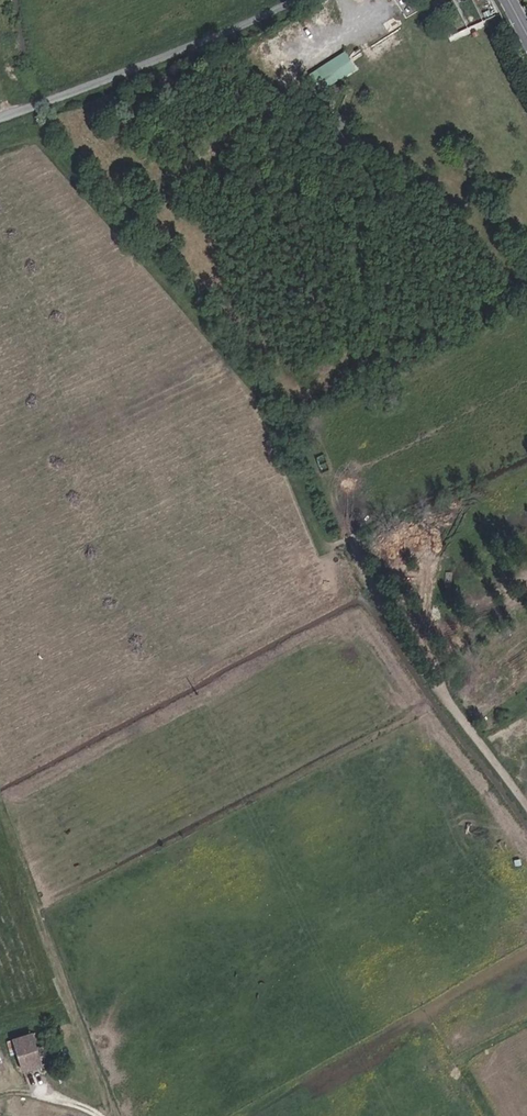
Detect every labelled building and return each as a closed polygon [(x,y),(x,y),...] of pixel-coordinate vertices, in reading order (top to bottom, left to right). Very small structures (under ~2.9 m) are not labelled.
[(400,26),(404,34),(409,32),(406,23),(400,26)] [(318,88),(358,71),(349,51),(309,69),(318,88)] [(13,1040),(23,1072),(41,1067),(32,1035),(13,1040)]
